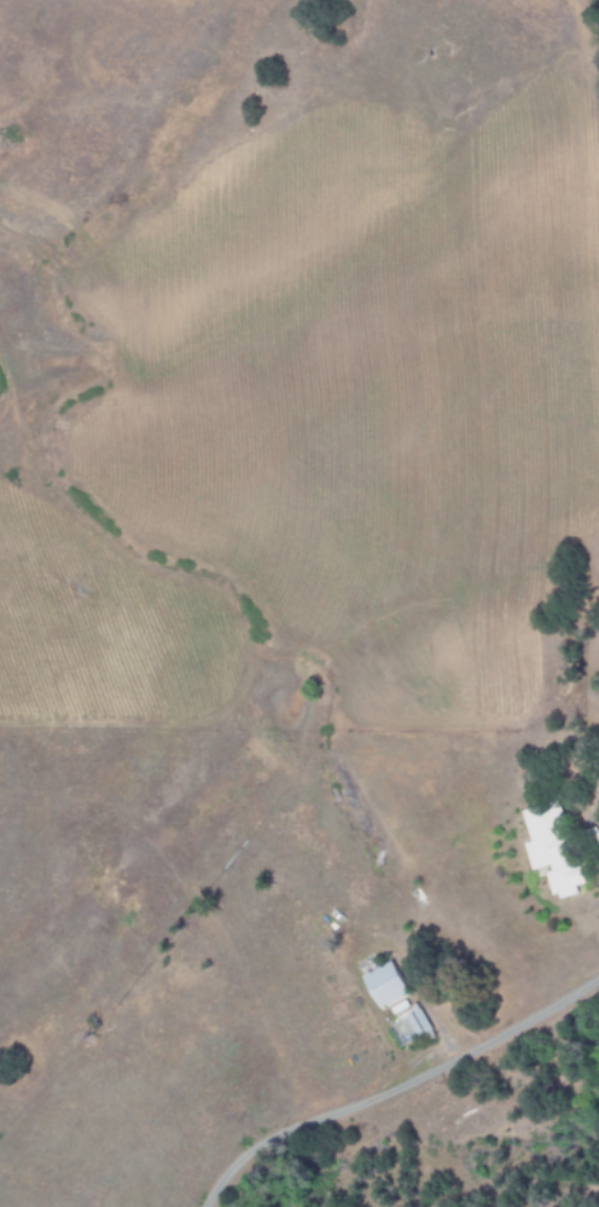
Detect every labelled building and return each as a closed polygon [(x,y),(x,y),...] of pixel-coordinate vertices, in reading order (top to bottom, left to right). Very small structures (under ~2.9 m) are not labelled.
[(526,811),(535,843),(529,844),(536,872),(548,868),(557,900),(579,894),(576,886),(585,884),(580,866),(571,869),(566,855),(574,853),(568,833),(569,833),(561,802),(526,811)] [(413,994),(394,961),(365,978),(384,1011),(413,994)] [(403,1048),(434,1031),(422,1009),(390,1026),(403,1048)]
